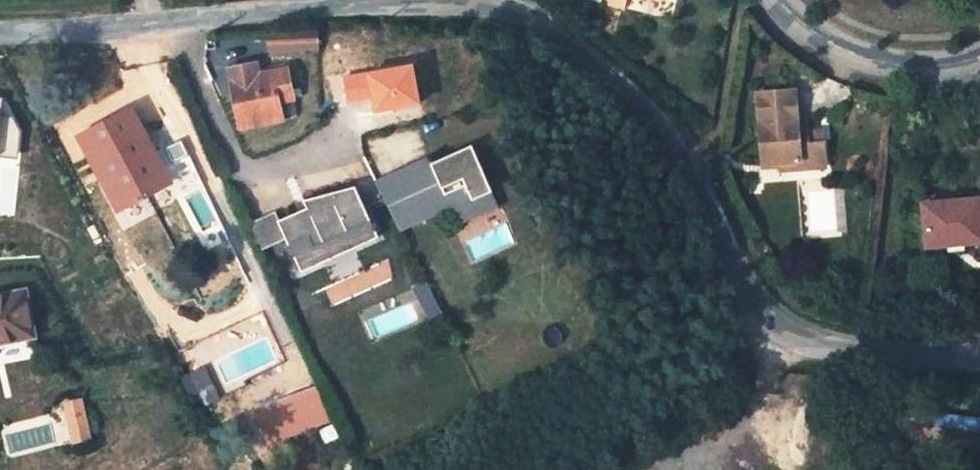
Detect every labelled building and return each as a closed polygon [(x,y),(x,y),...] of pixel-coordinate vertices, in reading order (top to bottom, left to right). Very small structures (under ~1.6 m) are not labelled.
[(339,30),(317,32),(318,41),(340,39),(339,30)] [(317,32),(268,34),(269,52),(308,49),(308,42),(318,41),(317,32)] [(421,48),(412,49),(413,56),(422,56),(421,48)] [(412,49),(370,55),(370,56),(368,56),(369,72),(414,68),(413,56),(412,49)] [(287,69),(262,74),(258,75),(256,64),(230,69),(243,128),(298,118),(287,69)] [(414,68),(369,72),(371,90),(415,86),(414,68)] [(798,119),(795,90),(757,92),(763,165),(784,164),(784,162),(800,160),(801,169),(826,167),(824,141),(809,142),(808,132),(799,133),(798,119)] [(4,95),(0,95),(0,154),(18,155),(21,116),(2,114),(4,95)] [(156,155),(132,110),(81,138),(119,209),(170,182),(159,161),(154,163),(151,157),(156,155)] [(808,132),(807,118),(798,119),(799,133),(808,132)] [(430,159),(393,175),(415,223),(451,207),(452,209),(492,191),(472,145),(432,164),(430,159)] [(800,160),(784,162),(784,164),(784,170),(801,169),(800,160)] [(393,175),(377,183),(400,230),(415,223),(393,175)] [(816,187),(818,233),(847,232),(845,186),(816,187)] [(277,212),(249,225),(261,252),(288,239),(304,273),(325,263),(318,247),(349,233),(356,248),(380,237),(357,187),(305,200),(310,208),(281,221),(277,212)] [(492,191),(452,209),(459,223),(498,205),(492,191)] [(921,207),(923,249),(942,248),(959,248),(979,247),(979,204),(921,207)] [(349,233),(318,247),(325,263),(356,248),(349,233)] [(428,279),(416,285),(430,315),(442,309),(428,279)] [(0,296),(0,340),(9,338),(10,341),(33,337),(24,291),(0,296)] [(275,339),(262,311),(235,324),(275,339)] [(219,399),(212,385),(200,390),(207,405),(219,399)] [(314,388),(262,407),(256,409),(266,435),(323,414),(314,388)] [(81,401),(66,405),(69,417),(84,413),(81,401)] [(90,438),(84,413),(69,417),(75,441),(90,438)] [(323,414),(266,435),(268,443),(326,422),(323,414)]
